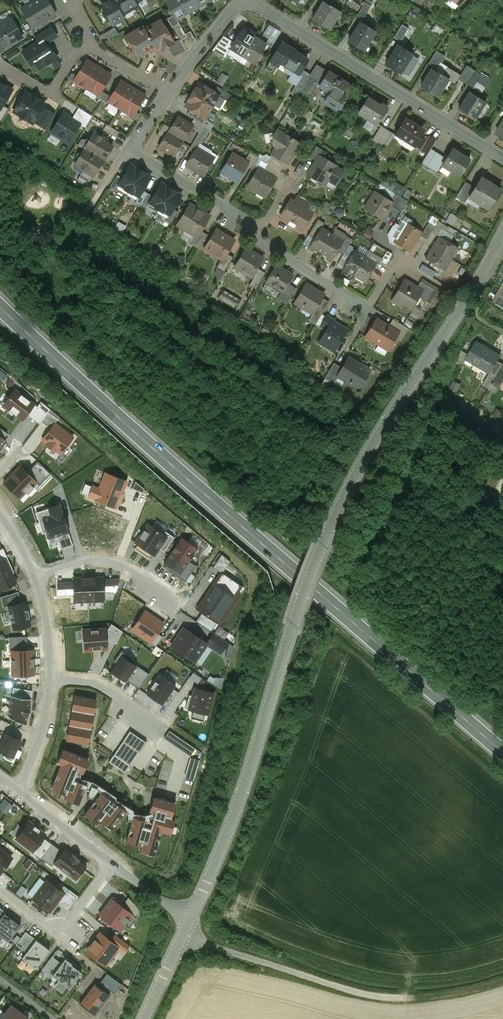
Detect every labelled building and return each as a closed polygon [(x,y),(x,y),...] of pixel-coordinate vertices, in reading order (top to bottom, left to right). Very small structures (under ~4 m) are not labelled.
[(47,0),(35,0),(32,1),(43,21),(55,14),(48,2),(47,0)] [(100,3),(112,26),(126,18),(116,0),(105,0),(100,3)] [(126,18),(139,11),(134,0),(116,0),(126,18)] [(140,11),(153,3),(151,0),(134,0),(140,11)] [(165,0),(164,1),(175,20),(196,8),(195,7),(191,0),(165,0)] [(32,1),(21,8),(32,27),(43,21),(32,1)] [(338,11),(324,2),(312,19),(327,28),(338,11)] [(369,6),(363,3),(356,15),(362,19),(369,6)] [(11,18),(0,24),(0,26),(11,44),(22,37),(11,18)] [(160,20),(144,29),(143,26),(126,36),(138,57),(154,47),(156,50),(172,41),(160,20)] [(361,22),(349,40),(362,49),(370,37),(372,38),(376,31),(361,22)] [(186,37),(179,23),(172,27),(179,39),(180,41),(186,37)] [(268,37),(265,42),(271,46),(280,30),(268,24),(263,33),(268,37)] [(409,29),(402,24),(394,37),(401,41),(409,29)] [(11,44),(0,26),(0,50),(11,44)] [(114,26),(104,32),(108,39),(118,33),(114,26)] [(42,40),(45,44),(56,36),(51,27),(35,36),(39,42),(42,40)] [(233,43),(229,48),(242,56),(254,37),(241,29),(233,43)] [(265,44),(254,37),(242,56),(254,63),(265,44)] [(179,39),(168,45),(175,56),(185,50),(180,41),(179,39)] [(233,43),(227,39),(220,51),(226,54),(229,48),(233,43)] [(39,42),(23,52),(31,65),(35,63),(39,68),(57,58),(52,49),(49,51),(45,44),(42,40),(39,42)] [(282,42),(266,68),(273,72),(280,62),(279,61),(288,46),(282,42)] [(413,54),(399,45),(395,51),(394,50),(386,64),(400,73),(413,54)] [(288,46),(279,61),(280,62),(287,67),(284,71),(291,75),(294,71),(298,74),(301,69),(307,60),(294,52),(295,50),(288,46)] [(436,51),(428,64),(434,67),(441,55),(436,51)] [(110,75),(86,60),(74,80),(98,95),(110,75)] [(468,66),(460,79),(466,84),(475,71),(468,66)] [(460,75),(448,67),(443,75),(448,78),(447,79),(454,84),(460,75)] [(291,75),(288,80),(296,85),(304,71),(301,69),(298,74),(294,71),(291,75)] [(439,73),(432,69),(426,79),(427,79),(423,87),(437,96),(447,79),(448,78),(443,75),(440,72),(439,73)] [(304,71),(296,85),(301,88),(310,74),(304,71)] [(328,71),(319,86),(330,92),(330,93),(329,94),(337,99),(341,93),(347,83),(328,71)] [(475,71),(466,84),(473,88),(482,75),(475,71)] [(222,72),(216,82),(223,86),(229,76),(222,72)] [(310,74),(301,88),(309,93),(317,79),(310,74)] [(144,95),(120,81),(108,101),(132,115),(144,95)] [(0,83),(0,108),(2,105),(11,90),(0,83)] [(214,92),(199,83),(196,89),(195,88),(192,94),(212,107),(213,107),(219,96),(219,95),(214,92)] [(232,95),(217,86),(214,92),(219,95),(219,96),(226,100),(229,102),(232,95)] [(25,92),(13,111),(19,115),(19,116),(26,120),(26,119),(33,123),(34,122),(42,107),(45,104),(38,100),(38,99),(32,95),(32,96),(25,92)] [(337,99),(329,94),(330,93),(330,92),(324,101),(336,108),(336,109),(345,96),(341,93),(337,99)] [(485,102),(471,92),(459,110),(473,119),(485,102)] [(212,107),(192,94),(188,100),(189,101),(186,106),(190,109),(205,118),(212,107)] [(219,96),(213,107),(220,111),(226,100),(219,96)] [(380,105),(367,97),(358,112),(377,124),(380,119),(387,108),(380,104),(380,105)] [(53,114),(42,107),(34,122),(45,128),(53,114)] [(205,118),(190,109),(187,115),(193,119),(202,124),(205,118)] [(61,111),(49,130),(56,134),(56,135),(62,139),(62,138),(69,142),(70,141),(79,126),(81,123),(74,119),(75,118),(68,114),(68,115),(61,111)] [(190,124),(178,117),(171,128),(169,132),(168,132),(182,141),(183,140),(181,139),(184,135),(187,137),(192,128),(193,126),(190,124)] [(202,124),(193,119),(190,124),(193,126),(192,128),(199,132),(203,125),(202,124)] [(405,119),(396,133),(414,144),(415,143),(418,137),(423,130),(405,119)] [(119,132),(106,124),(103,129),(116,137),(119,132)] [(171,128),(163,124),(158,134),(164,138),(168,132),(169,132),(171,128)] [(199,132),(194,140),(200,144),(202,143),(211,129),(203,125),(199,132)] [(387,129),(381,126),(372,140),(378,143),(387,129)] [(392,133),(387,129),(378,143),(384,147),(392,133)] [(299,143),(279,130),(268,133),(269,134),(270,134),(272,141),(270,141),(271,142),(272,142),(273,147),(275,147),(275,148),(272,154),(285,162),(286,161),(288,163),(296,151),(295,150),(299,143)] [(107,139),(94,131),(92,134),(89,135),(86,139),(87,143),(84,148),(103,160),(104,160),(112,146),(105,142),(107,139)] [(164,138),(159,147),(173,156),(182,141),(168,132),(169,132),(168,132),(164,138)] [(428,136),(425,141),(418,137),(415,143),(418,145),(417,146),(427,153),(430,148),(435,141),(428,136)] [(324,150),(316,146),(309,157),(316,161),(319,156),(320,156),(324,150)] [(103,160),(84,148),(82,152),(78,153),(77,155),(80,168),(83,169),(93,175),(93,176),(103,160)] [(197,148),(186,165),(203,175),(211,161),(207,159),(209,155),(197,148)] [(427,153),(421,163),(426,166),(436,151),(430,148),(427,153)] [(457,152),(452,148),(442,164),(460,175),(470,160),(463,156),(463,155),(457,151),(457,152)] [(436,151),(426,166),(433,170),(442,155),(436,151)] [(258,157),(250,152),(244,161),(248,163),(246,166),(251,169),(258,157)] [(244,161),(232,154),(223,169),(229,173),(228,176),(237,181),(246,166),(248,163),(244,161)] [(285,162),(272,154),(270,158),(272,159),(269,164),(280,171),(285,162)] [(320,156),(319,156),(316,161),(308,174),(311,176),(310,177),(311,182),(315,184),(319,183),(320,182),(324,184),(327,179),(336,184),(343,172),(335,167),(335,166),(320,156)] [(135,167),(130,164),(122,178),(116,188),(117,188),(136,199),(136,200),(142,190),(150,177),(146,174),(135,167)] [(280,171),(269,164),(264,172),(275,178),(280,171)] [(264,172),(258,168),(247,187),(254,192),(258,190),(265,194),(263,197),(264,197),(276,178),(264,172)] [(93,175),(83,169),(77,180),(87,186),(93,175)] [(117,175),(110,187),(115,190),(122,178),(117,175)] [(500,190),(480,177),(470,194),(478,199),(477,202),(488,208),(500,190)] [(397,182),(393,190),(401,195),(405,186),(397,182)] [(465,182),(456,197),(461,200),(471,185),(465,182)] [(165,185),(161,183),(153,196),(147,206),(147,207),(147,206),(166,218),(167,218),(173,209),(181,195),(177,192),(165,185)] [(136,200),(135,202),(140,205),(147,193),(142,190),(136,200)] [(391,201),(375,192),(369,201),(373,204),(369,210),(384,219),(389,211),(387,210),(389,205),(392,202),(391,201)] [(147,193),(140,205),(145,208),(153,196),(148,193),(147,193)] [(408,201),(396,194),(391,201),(392,202),(389,205),(401,212),(408,201)] [(294,202),(305,209),(309,203),(297,196),(294,202)] [(294,202),(290,200),(281,215),(289,220),(287,223),(294,227),(295,224),(302,228),(310,215),(304,211),(305,209),(294,202)] [(209,216),(190,204),(177,225),(194,234),(197,236),(209,216)] [(167,218),(166,221),(171,224),(178,212),(173,209),(167,218)] [(309,234),(315,237),(321,227),(324,222),(318,219),(309,234)] [(407,226),(409,224),(402,219),(399,224),(395,222),(388,233),(389,242),(394,245),(396,242),(393,241),(402,225),(405,226),(407,226)] [(438,219),(435,225),(431,232),(437,235),(444,223),(438,219)] [(435,225),(428,221),(420,235),(426,239),(431,232),(435,225)] [(405,226),(402,225),(393,241),(396,242),(409,250),(420,231),(409,224),(407,226),(405,226)] [(321,252),(332,234),(321,227),(315,237),(308,247),(312,250),(317,249),(321,252)] [(234,240),(216,229),(207,244),(213,247),(210,252),(222,259),(234,240)] [(200,230),(197,236),(194,234),(189,243),(198,248),(206,234),(200,230)] [(343,240),(332,234),(321,252),(327,255),(327,259),(331,261),(337,251),(343,240)] [(346,235),(343,240),(337,251),(343,255),(352,239),(346,235)] [(458,247),(438,236),(432,247),(452,258),(458,247)] [(452,258),(432,247),(425,259),(444,270),(452,258)] [(262,257),(246,248),(235,266),(241,269),(241,273),(246,275),(250,274),(253,276),(258,269),(256,268),(262,257)] [(365,256),(354,250),(343,269),(354,275),(365,256)] [(392,253),(386,250),(381,260),(386,264),(392,253)] [(222,259),(221,258),(216,267),(224,272),(233,257),(226,252),(222,259)] [(377,263),(365,256),(354,275),(365,282),(377,263)] [(281,292),(287,283),(292,275),(276,266),(267,280),(273,283),(273,287),(281,292)] [(264,273),(258,269),(253,276),(249,285),(255,288),(264,273)] [(263,290),(277,298),(281,292),(273,287),(273,283),(267,280),(262,287),(263,290)] [(417,287),(405,280),(396,295),(403,300),(402,302),(411,308),(419,296),(422,290),(417,287)] [(434,289),(421,281),(417,287),(422,290),(419,296),(426,301),(434,289)] [(296,288),(287,283),(281,292),(277,298),(287,304),(296,288)] [(313,289),(306,285),(305,284),(295,302),(303,306),(305,304),(314,310),(322,297),(323,295),(317,292),(317,290),(314,289),(313,289)] [(238,299),(223,290),(219,298),(233,307),(238,299)] [(322,297),(314,310),(312,313),(319,317),(329,302),(322,297)] [(333,319),(327,316),(321,326),(327,329),(331,323),(333,319)] [(408,328),(393,318),(389,325),(399,331),(395,336),(401,340),(408,328)] [(389,325),(378,319),(374,326),(372,325),(366,336),(388,349),(395,336),(399,331),(389,325)] [(345,332),(331,323),(327,329),(328,335),(323,344),(334,351),(345,332)] [(270,329),(264,325),(261,330),(266,333),(270,329)] [(500,356),(476,342),(467,357),(474,360),(473,362),(491,373),(498,360),(500,356)] [(370,370),(348,357),(345,363),(342,367),(337,376),(338,376),(358,388),(370,370)] [(498,360),(491,373),(496,376),(502,363),(498,360)] [(342,367),(334,362),(324,378),(333,383),(338,376),(337,376),(342,367)] [(502,363),(496,376),(495,377),(502,382),(502,381),(502,363)] [(27,414),(34,404),(15,390),(4,405),(10,410),(9,410),(16,416),(17,415),(23,420),(27,414)] [(34,404),(27,414),(39,424),(41,422),(48,412),(50,409),(41,402),(37,406),(34,404)] [(48,412),(41,422),(51,429),(55,424),(58,419),(48,412)] [(73,438),(55,424),(51,429),(43,440),(49,444),(47,446),(54,451),(55,449),(61,454),(73,438)] [(38,462),(27,473),(37,483),(39,485),(50,474),(38,462)] [(33,487),(37,483),(27,473),(20,466),(4,483),(20,498),(26,492),(28,494),(34,487),(33,487)] [(114,509),(124,481),(105,475),(100,490),(93,488),(89,500),(96,502),(96,503),(114,509)] [(62,512),(59,503),(47,507),(48,508),(50,516),(43,518),(48,532),(49,537),(57,535),(68,532),(62,512)] [(50,516),(48,508),(36,512),(43,533),(48,532),(43,518),(50,516)] [(87,538),(108,547),(118,521),(96,513),(87,538)] [(164,535),(148,524),(135,542),(138,543),(134,548),(149,558),(152,553),(155,555),(159,549),(167,537),(164,535)] [(167,537),(159,549),(164,552),(174,537),(166,531),(164,535),(167,537)] [(68,532),(57,535),(61,548),(73,545),(68,532)] [(189,562),(198,548),(181,537),(163,563),(169,567),(167,569),(179,577),(189,562)] [(6,560),(12,574),(14,573),(3,548),(0,550),(0,563),(6,560)] [(213,567),(221,573),(222,573),(223,573),(230,562),(222,555),(213,567)] [(0,590),(17,583),(12,574),(6,560),(0,563),(0,589),(0,590)] [(195,566),(189,562),(179,577),(185,581),(195,566)] [(221,573),(197,608),(203,612),(217,622),(221,625),(242,595),(238,592),(242,587),(223,573),(222,573),(221,573)] [(73,602),(89,602),(88,578),(73,578),(73,582),(73,594),(73,602)] [(88,578),(89,602),(104,601),(104,592),(104,579),(104,578),(88,578)] [(104,579),(104,592),(115,591),(119,581),(119,578),(104,579)] [(58,595),(73,594),(73,582),(57,582),(58,595)] [(8,606),(21,603),(18,592),(1,597),(3,608),(8,607),(8,606)] [(12,622),(14,630),(31,626),(29,618),(30,618),(28,610),(27,610),(25,602),(21,603),(8,606),(8,607),(10,614),(9,614),(11,622),(12,622)] [(152,642),(164,624),(144,611),(132,629),(152,642)] [(217,622),(203,612),(196,621),(211,631),(217,622)] [(206,643),(183,627),(171,646),(195,663),(207,645),(208,644),(206,643)] [(85,650),(106,649),(105,632),(98,633),(97,630),(91,630),(91,633),(84,634),(85,650)] [(208,644),(207,645),(221,654),(228,643),(213,633),(206,643),(208,644)] [(12,651),(28,651),(27,637),(9,637),(10,652),(12,652),(12,651)] [(12,652),(13,660),(12,660),(12,667),(13,667),(13,675),(33,674),(33,666),(35,666),(34,658),(33,658),(32,650),(28,651),(12,651),(12,652)] [(126,679),(136,665),(122,656),(112,672),(125,681),(126,679)] [(149,673),(136,665),(126,679),(139,688),(149,673)] [(147,694),(162,705),(163,703),(173,689),(176,685),(160,675),(147,694)] [(13,687),(12,696),(31,699),(32,691),(13,687)] [(188,709),(208,715),(214,693),(194,687),(192,695),(189,695),(186,708),(188,709)] [(173,689),(163,703),(169,707),(178,693),(173,689)] [(66,741),(88,745),(97,699),(75,695),(66,741)] [(12,696),(8,717),(26,725),(28,716),(29,716),(31,707),(29,707),(31,699),(12,696)] [(125,773),(146,742),(130,731),(109,762),(125,773)] [(195,748),(169,731),(164,739),(190,757),(195,748)] [(5,733),(0,745),(0,752),(7,755),(6,758),(12,761),(14,757),(19,759),(22,751),(18,749),(22,740),(5,733)] [(79,804),(87,784),(74,779),(77,771),(83,774),(89,759),(63,748),(57,763),(61,765),(51,788),(66,794),(64,798),(79,804)] [(199,760),(190,757),(184,778),(194,780),(199,760)] [(107,797),(101,792),(84,814),(97,824),(100,820),(112,830),(127,811),(120,806),(119,808),(106,799),(107,797)] [(140,850),(155,855),(162,832),(171,834),(175,819),(171,818),(176,802),(154,796),(149,812),(155,813),(151,827),(139,824),(140,821),(132,819),(126,841),(141,846),(140,850)] [(44,834),(29,823),(17,838),(33,849),(42,837),(44,834)] [(51,844),(42,837),(33,849),(31,851),(41,858),(51,844)] [(52,866),(54,864),(53,863),(62,851),(52,843),(51,844),(41,858),(52,866)] [(0,849),(0,874),(12,858),(0,849)] [(87,866),(64,849),(62,851),(53,863),(54,864),(76,880),(87,866)] [(32,900),(50,912),(57,903),(64,893),(47,880),(32,900)] [(65,894),(64,893),(57,903),(68,911),(79,896),(69,889),(65,894)] [(104,909),(99,915),(120,930),(132,914),(125,908),(126,906),(113,896),(108,903),(109,904),(105,910),(104,909)] [(4,913),(15,921),(16,919),(0,907),(0,919),(4,913)] [(4,913),(0,919),(0,936),(8,942),(21,925),(15,921),(4,913)] [(16,944),(27,952),(36,939),(26,932),(16,944)] [(119,946),(101,933),(88,950),(106,964),(119,946)] [(50,950),(36,939),(27,952),(22,958),(36,968),(50,950)] [(53,975),(62,963),(52,956),(42,970),(52,977),(53,975)] [(72,963),(65,958),(62,963),(53,975),(70,988),(82,972),(71,964),(72,963)] [(95,1014),(110,995),(95,983),(80,1002),(95,1014)] [(11,1005),(1,1018),(27,1018),(28,1018),(11,1005)]
